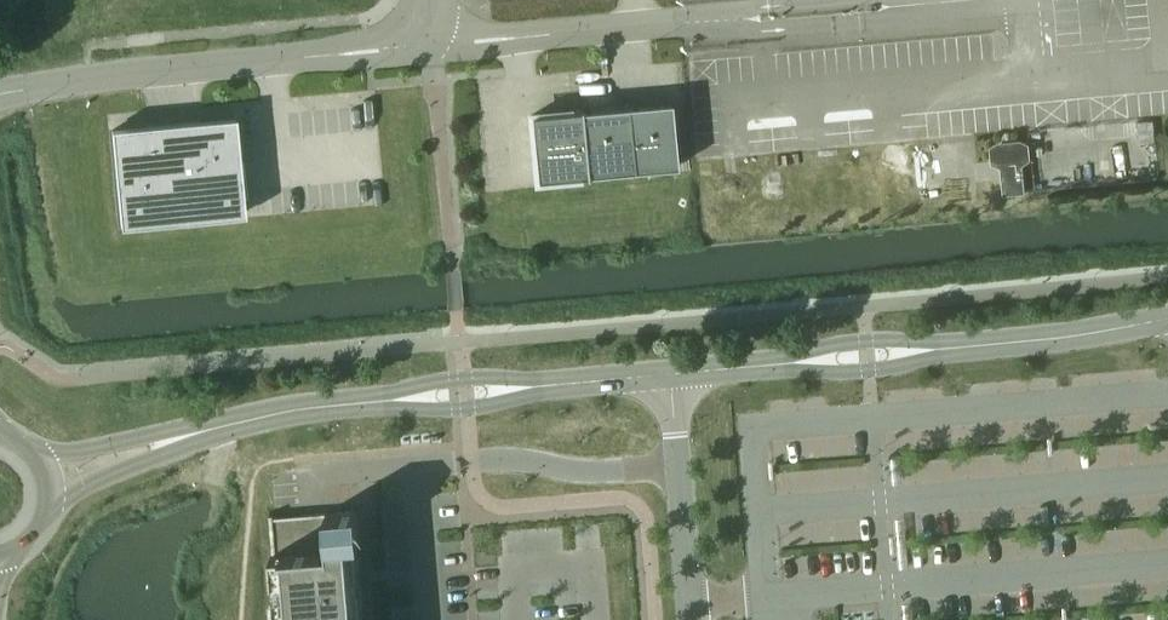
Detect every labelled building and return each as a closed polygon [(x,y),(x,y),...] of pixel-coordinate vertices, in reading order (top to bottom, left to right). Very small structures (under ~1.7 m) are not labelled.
[(671,101),(627,106),(633,170),(677,166),(671,101)] [(633,170),(627,106),(579,110),(586,175),(633,170)] [(586,175),(579,110),(531,115),(538,180),(586,175)] [(244,213),(235,118),(113,129),(122,224),(244,213)] [(1026,193),(1024,169),(1023,161),(1028,158),(1026,146),(1021,144),(999,146),(995,149),(996,161),(1001,163),(1004,195),(1026,193)] [(357,541),(362,541),(359,510),(355,510),(355,504),(351,504),(352,511),(315,514),(274,517),(273,511),(270,511),(279,619),(364,619),(357,541)]
